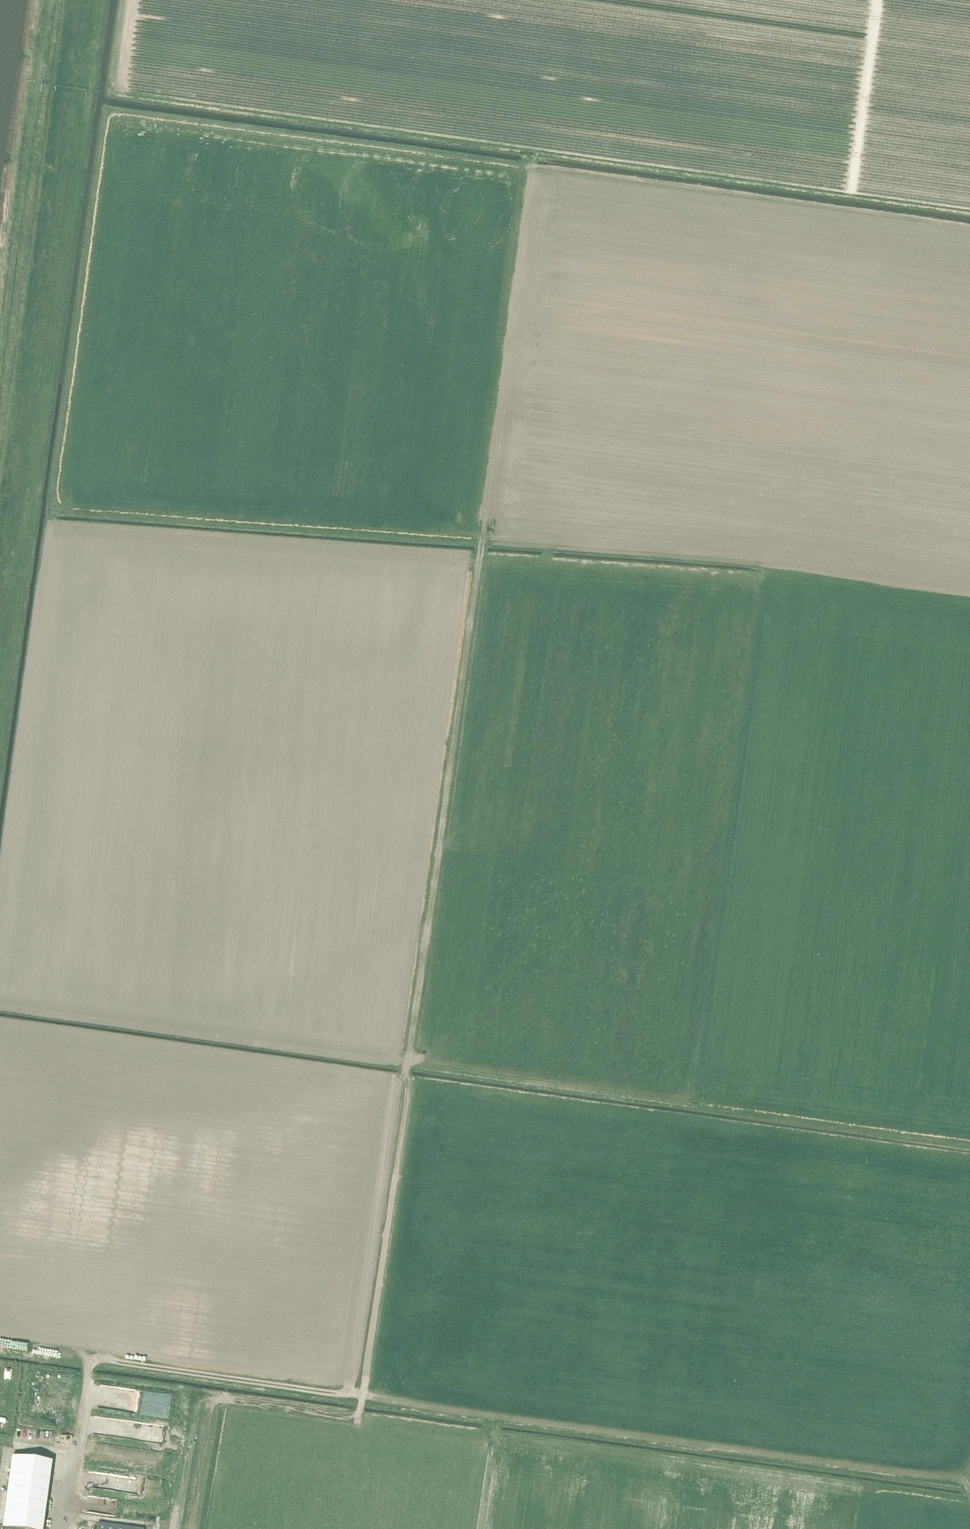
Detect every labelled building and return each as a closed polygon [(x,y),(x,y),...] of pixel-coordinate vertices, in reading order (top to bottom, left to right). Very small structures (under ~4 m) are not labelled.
[(2,1528),(4,1528),(43,1528),(52,1463),(12,1457),(2,1528)]
